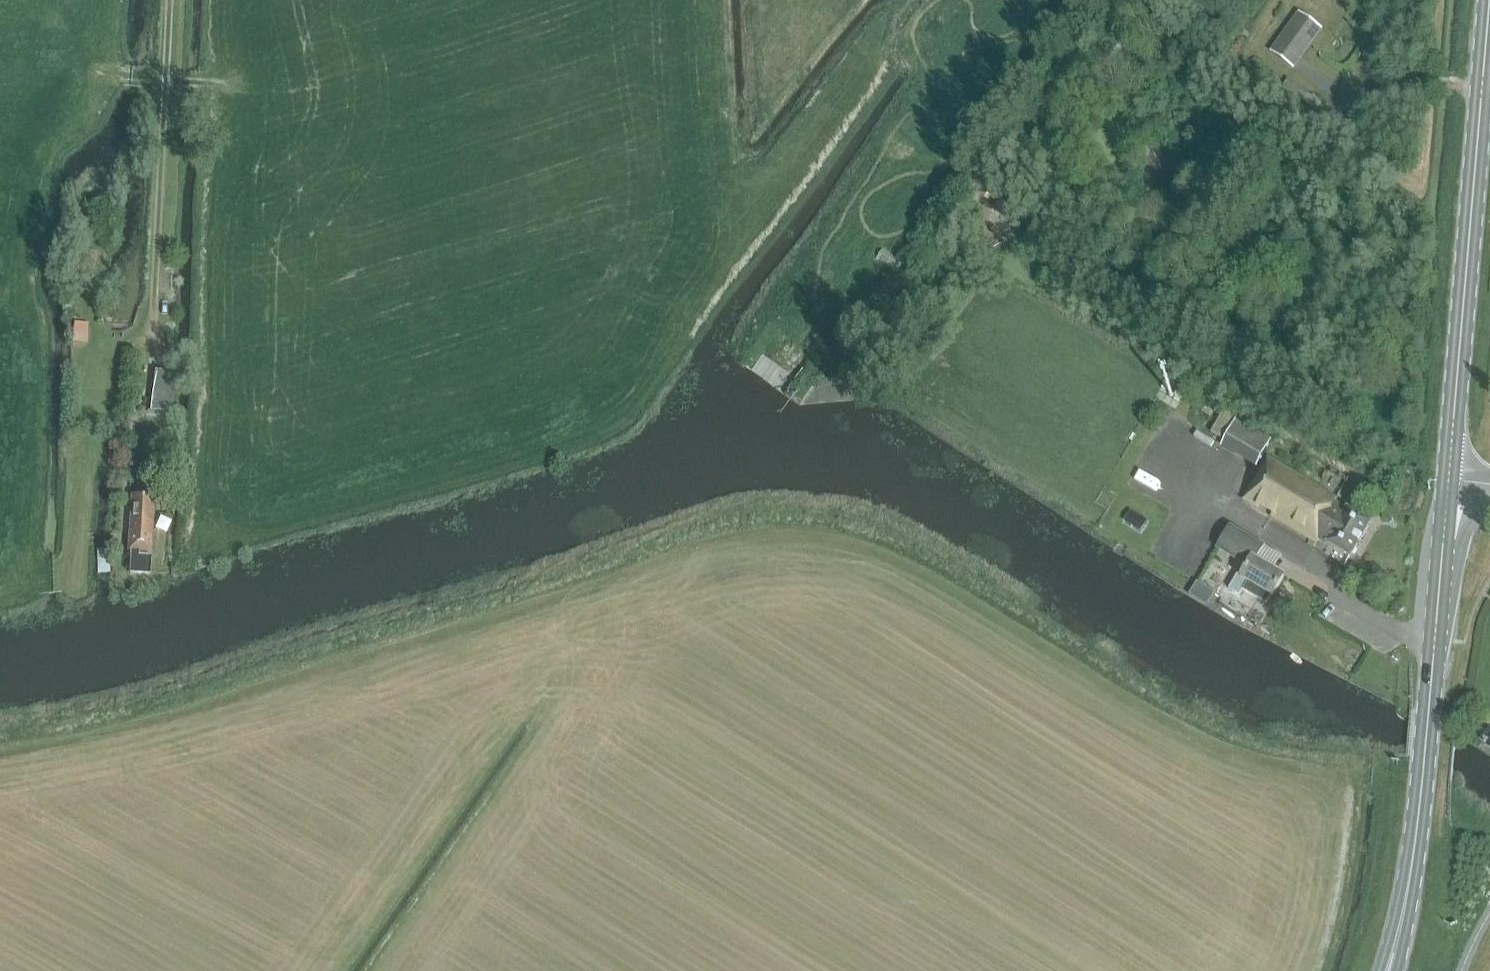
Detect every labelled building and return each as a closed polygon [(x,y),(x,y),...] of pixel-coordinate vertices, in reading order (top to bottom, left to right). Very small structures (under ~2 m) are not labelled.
[(1291,67),(1319,27),(1299,12),(1270,51),(1291,67)] [(75,342),(90,343),(91,324),(76,323),(75,342)] [(173,413),(177,373),(155,371),(150,411),(173,413)] [(1220,439),(1234,415),(1224,410),(1211,433),(1220,439)] [(1256,468),(1272,441),(1236,420),(1220,447),(1256,468)] [(1346,509),(1333,502),(1335,498),(1267,457),(1242,500),(1258,510),(1260,506),(1272,513),(1270,517),(1314,543),(1318,536),(1327,542),(1326,543),(1350,557),(1370,522),(1346,508),(1346,509)] [(151,551),(154,497),(131,496),(128,551),(131,551),(129,574),(151,575),(152,556),(139,556),(139,551),(151,551)] [(1271,597),(1284,576),(1257,561),(1266,546),(1230,525),(1217,549),(1247,567),(1241,578),(1237,575),(1229,590),(1239,596),(1242,590),(1266,604),(1271,597)] [(1485,723),(1482,725),(1480,724),(1472,733),(1484,744),(1489,748),(1489,727),(1485,723)]
